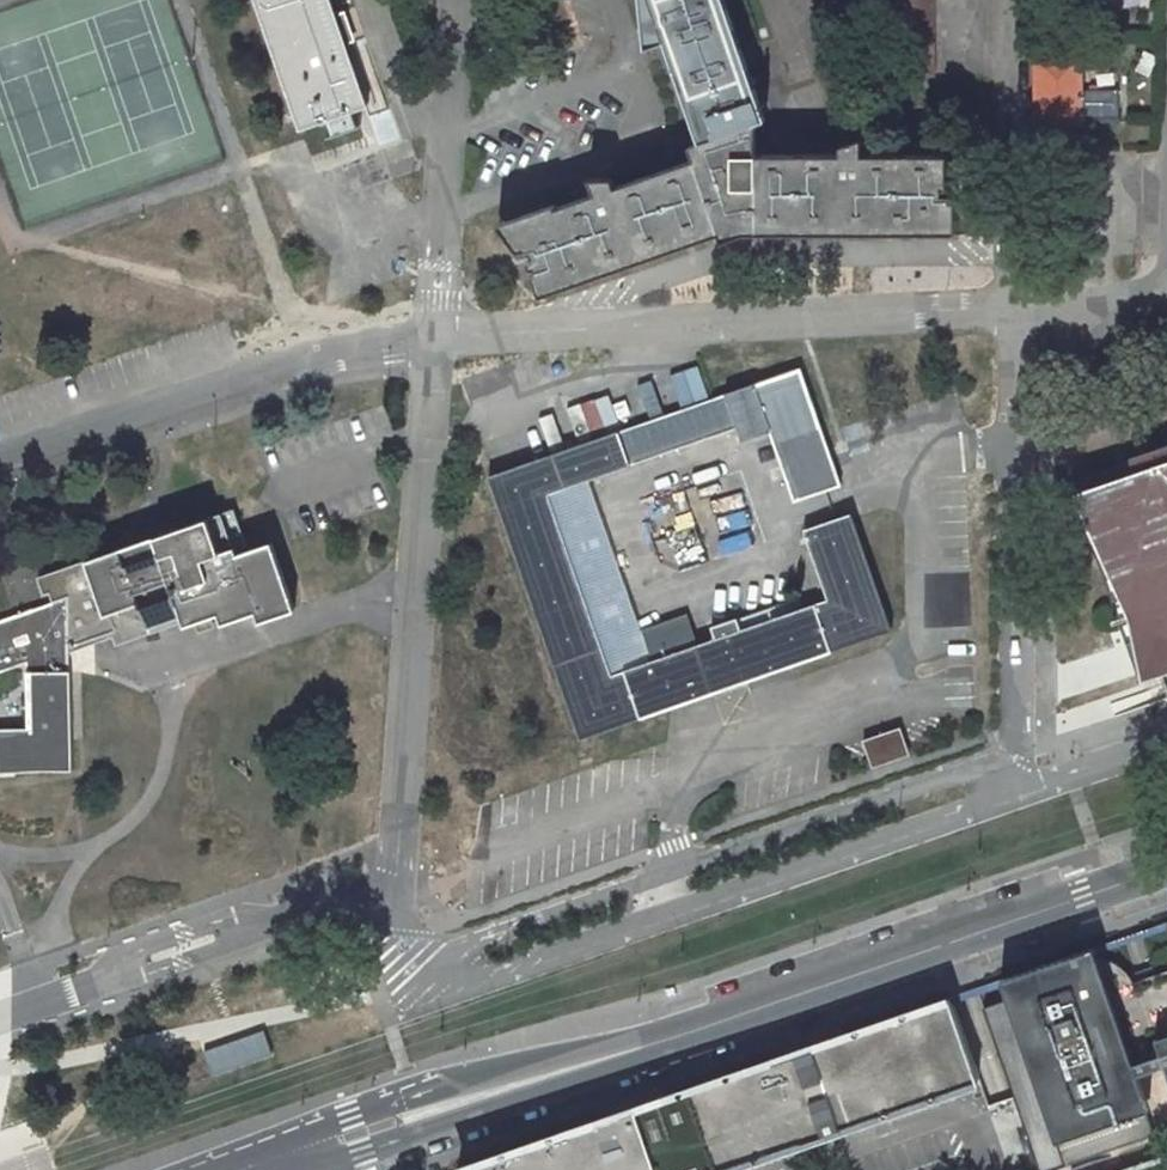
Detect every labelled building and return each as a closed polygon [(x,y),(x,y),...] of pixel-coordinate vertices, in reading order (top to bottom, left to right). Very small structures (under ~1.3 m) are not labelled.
[(302,127),(365,105),(338,26),(329,0),(258,0),(302,127)] [(723,0),(641,0),(644,27),(660,22),(667,41),(699,133),(702,141),(756,124),(765,120),(757,97),(756,97),(723,0)] [(931,74),(931,0),(899,0),(900,74),(931,74)] [(667,41),(660,22),(644,27),(647,49),(667,41)] [(1080,56),(1035,57),(1036,122),(1120,122),(1120,119),(1118,119),(1117,91),(1081,91),(1080,56)] [(814,156),(794,155),(756,155),(756,124),(702,141),(701,157),(695,159),(616,187),(613,178),(590,178),(592,186),(595,194),(556,207),(555,205),(521,216),(516,219),(513,223),(510,229),(510,234),(510,237),(512,244),(521,256),(532,252),(534,258),(527,260),(540,296),(562,289),(561,285),(720,230),(719,226),(741,226),(757,226),(757,229),(924,229),(924,233),(955,233),(955,194),(943,194),(943,188),(948,188),(948,155),(862,155),(862,138),(841,146),(841,155),(814,155),(814,156)] [(695,159),(701,157),(702,141),(690,145),(695,159)] [(740,618),(743,629),(728,634),(696,645),(685,617),(643,631),(653,661),(612,675),(549,494),(589,480),(737,429),(741,441),(769,432),(793,502),(842,485),(822,428),(801,367),(488,476),(500,510),(506,508),(510,520),(504,522),(580,740),(672,708),(892,631),(851,513),(803,529),(827,599),(803,608),(773,618),(770,608),(740,618)] [(1120,467),(1113,469),(1070,484),(1128,643),(1140,675),(1148,672),(1159,669),(1165,686),(1166,692),(1166,450),(1120,467)] [(612,675),(653,661),(643,631),(589,480),(549,494),(612,675)] [(504,522),(510,520),(506,508),(500,510),(504,522)] [(235,547),(220,552),(208,518),(167,532),(156,536),(136,543),(118,549),(37,578),(43,595),(49,593),(52,602),(68,597),(69,652),(113,637),(116,645),(183,622),(184,626),(218,614),(221,625),(255,613),(259,623),(295,610),(272,541),(237,554),(235,547)] [(8,772),(39,770),(72,771),(70,671),(67,671),(69,652),(68,597),(52,602),(0,620),(0,672),(18,665),(26,662),(28,728),(0,728),(0,773),(8,772)] [(773,618),(803,608),(799,597),(770,608),(773,618)] [(728,634),(743,629),(740,618),(724,624),(728,634)] [(1154,689),(1165,686),(1159,669),(1148,672),(1154,689)] [(872,767),(910,754),(900,728),(864,740),(872,767)] [(978,1009),(1034,1169),(1052,1169),(1150,1136),(1142,1113),(1129,1076),(1160,1066),(1166,1085),(1166,968),(1152,974),(1149,967),(1129,974),(1131,981),(1129,982),(1123,972),(1114,964),(1104,959),(1088,958),(1086,953),(1001,983),(1006,999),(978,1009)] [(456,1167),(456,1169),(726,1169),(975,1085),(944,998),(634,1105),(512,1147),(456,1167)] [(210,1080),(274,1059),(263,1028),(198,1042),(210,1080)]
